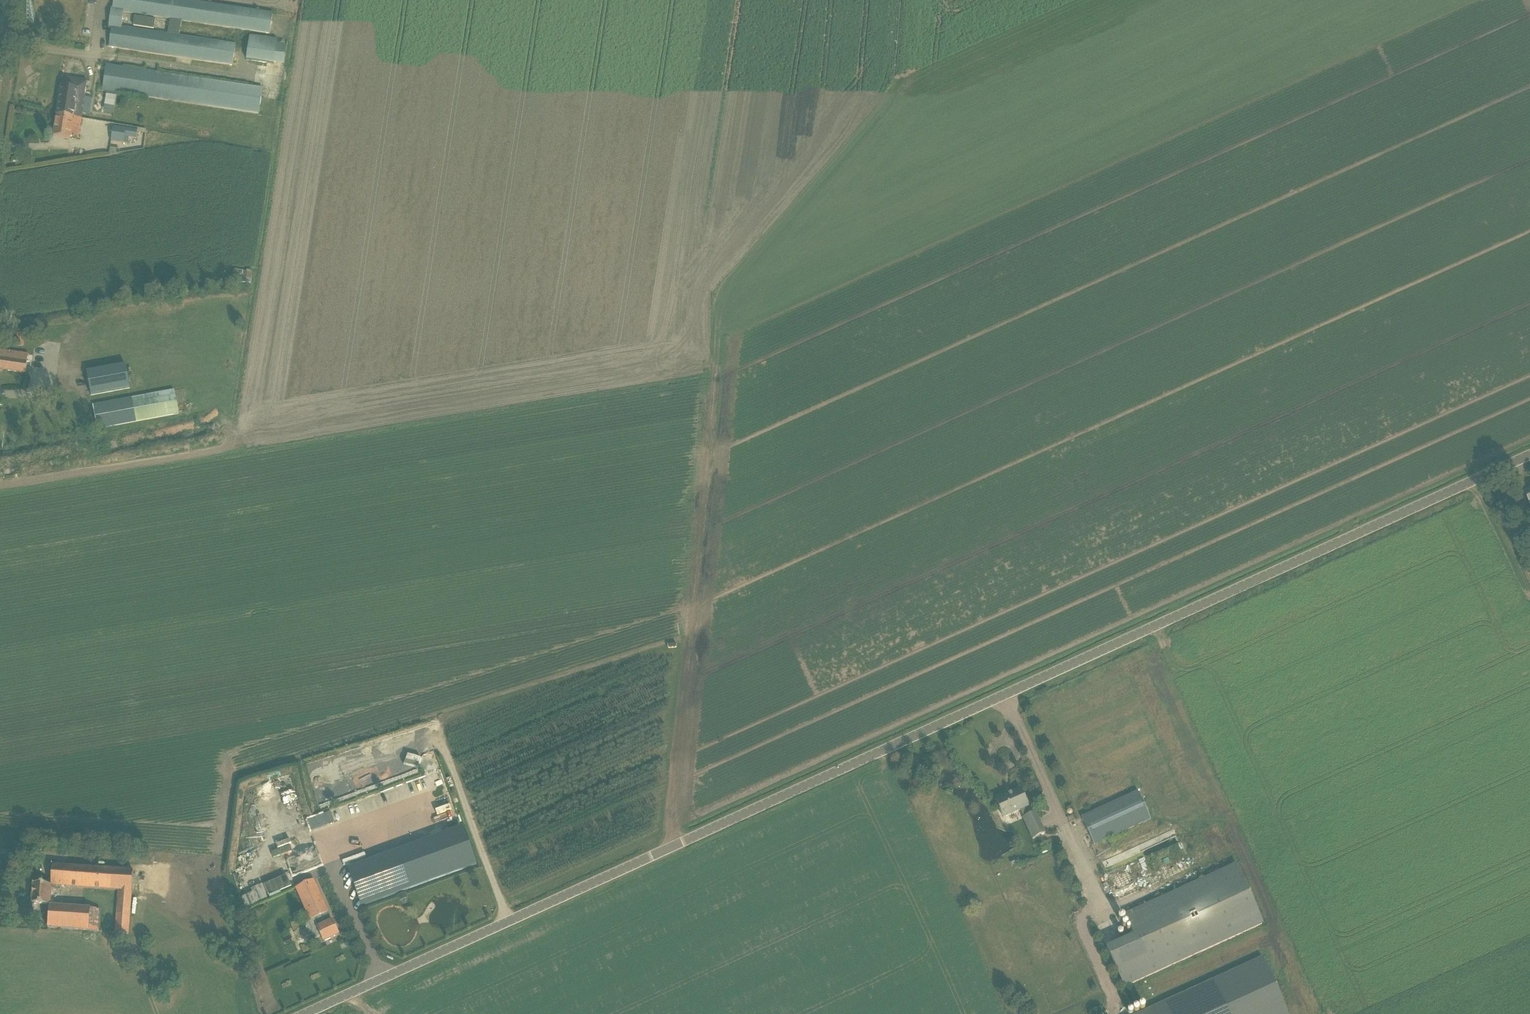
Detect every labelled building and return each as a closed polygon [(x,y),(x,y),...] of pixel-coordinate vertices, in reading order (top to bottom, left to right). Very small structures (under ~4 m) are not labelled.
[(112,29),(109,48),(232,67),(236,45),(179,37),(182,22),(270,35),(273,13),(185,0),(114,0),(112,9),(111,9),(108,28),(112,29)] [(155,20),(151,19),(135,17),(133,27),(154,30),(155,20)] [(278,40),(264,38),(250,36),(246,61),(258,63),(261,65),(259,78),(264,79),(266,66),(274,67),(277,45),(278,40)] [(263,88),(106,65),(102,92),(107,93),(104,106),(124,109),(126,98),(117,96),(117,94),(258,115),(263,88)] [(57,114),(82,118),(87,82),(73,80),(63,78),(57,114)] [(54,137),(64,139),(70,140),(71,136),(79,138),(82,118),(57,114),(54,137)] [(136,140),(137,133),(145,134),(146,130),(138,129),(138,130),(114,127),(111,142),(128,145),(129,139),(136,140)] [(24,374),(27,354),(0,350),(0,370),(24,374)] [(87,371),(91,395),(130,388),(126,364),(87,371)] [(97,430),(188,413),(184,389),(93,406),(97,430)] [(1028,800),(1026,800),(1025,800),(1020,790),(1012,794),(1012,795),(1009,797),(1008,794),(995,800),(1004,819),(1021,811),(1024,819),(1034,840),(1045,834),(1036,814),(1030,816),(1027,808),(1028,808),(1028,807),(1029,806),(1030,804),(1028,800)] [(1082,818),(1086,827),(1095,846),(1151,820),(1138,792),(1082,818)] [(461,827),(351,868),(365,905),(475,865),(471,856),(461,827)] [(241,850),(255,845),(251,835),(237,840),(241,850)] [(316,841),(321,854),(332,850),(327,837),(316,841)] [(1235,864),(1126,915),(1136,935),(1109,948),(1127,987),(1263,924),(1235,864)] [(32,904),(49,906),(51,888),(54,888),(54,886),(118,890),(115,932),(129,933),(133,871),(63,866),(53,865),(51,886),(34,884),(32,904)] [(264,886),(269,897),(280,892),(291,887),(287,876),(264,886)] [(333,923),(332,923),(330,924),(326,914),(328,913),(313,880),(295,888),(310,922),(314,920),(318,929),(320,933),(324,942),(339,936),(335,927),(333,923)] [(968,907),(978,909),(980,899),(978,899),(978,896),(968,894),(966,904),(969,904),(968,907)] [(101,910),(49,906),(48,929),(99,933),(101,910)] [(1262,957),(1138,1013),(1288,1013),(1262,957)]
